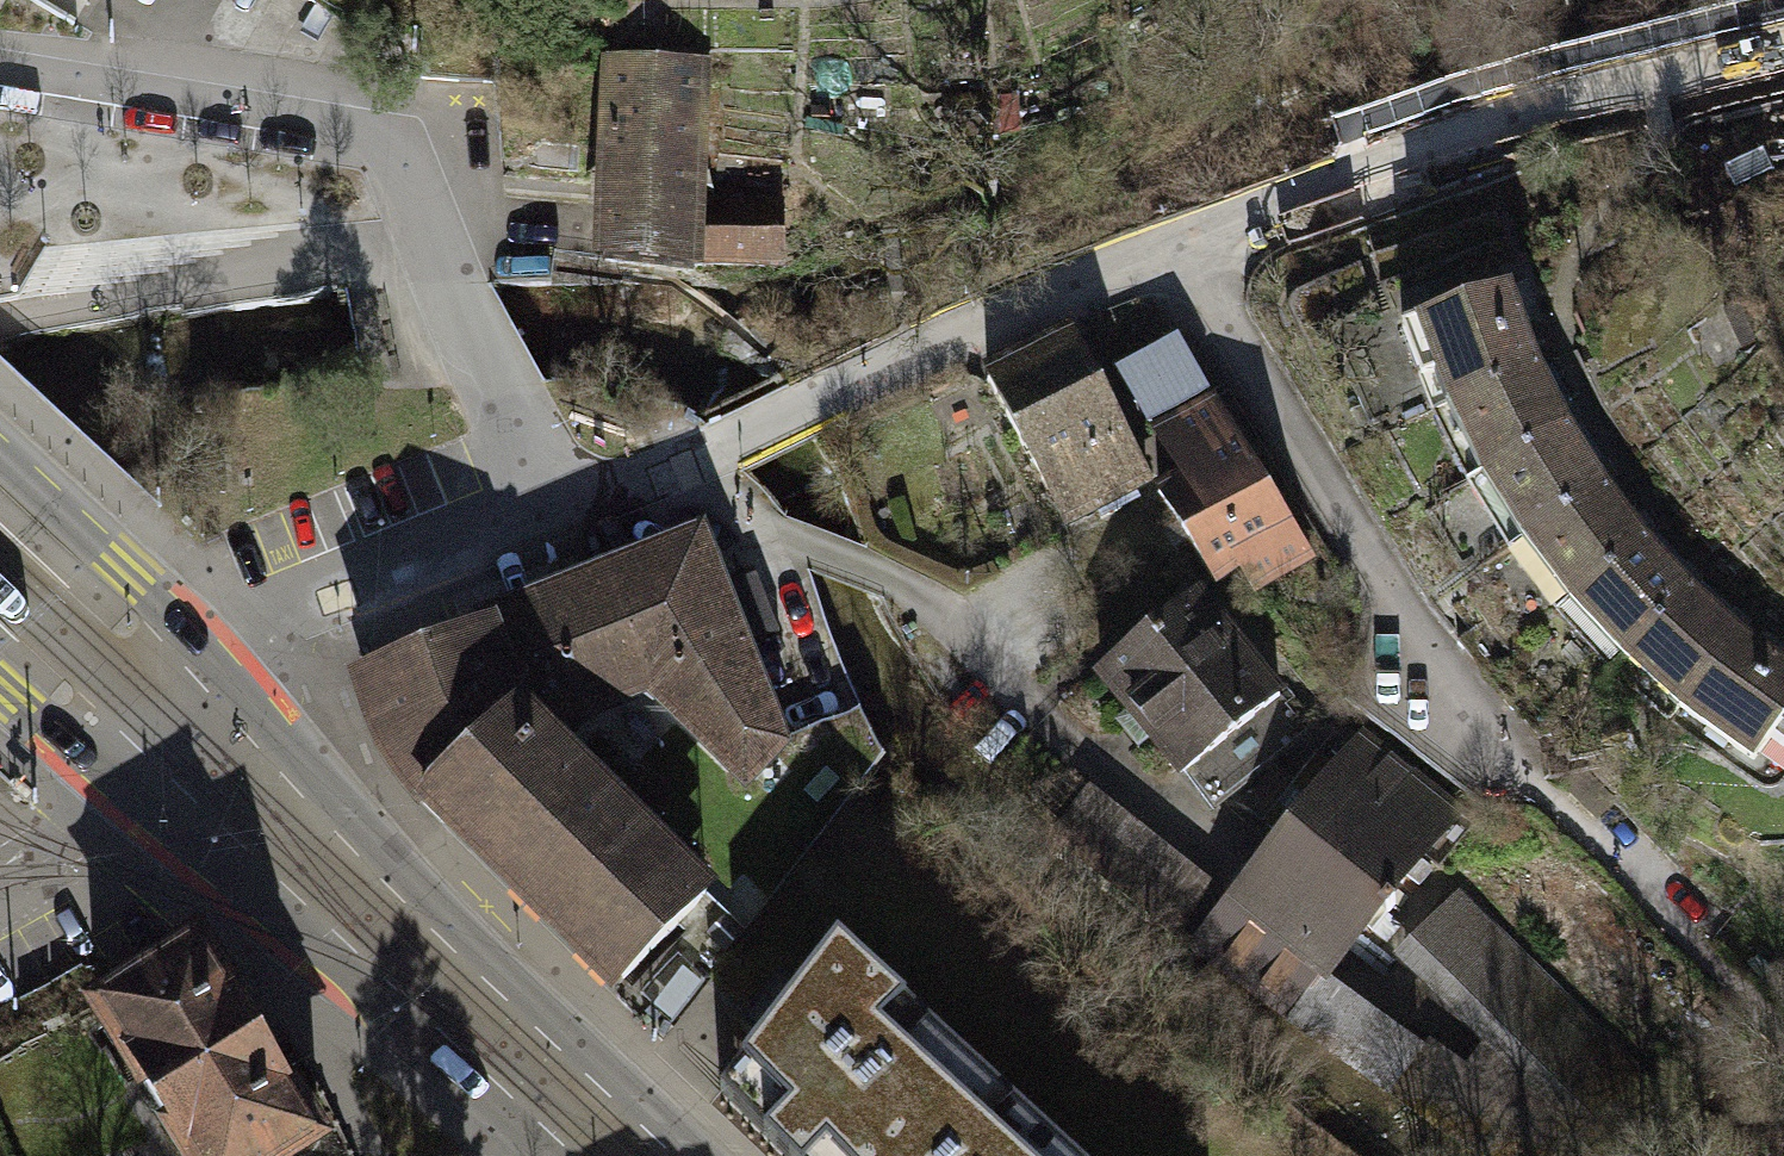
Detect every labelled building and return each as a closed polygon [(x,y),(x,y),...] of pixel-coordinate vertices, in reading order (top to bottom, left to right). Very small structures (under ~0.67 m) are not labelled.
[(698,69),(603,66),(598,259),(782,263),(784,191),(741,190),(741,209),(695,208),(698,69)] [(1540,365),(1506,281),(1399,323),(1433,407),(1445,402),(1540,365)] [(1070,335),(986,379),(1013,430),(1049,411),(1072,454),(1119,430),(1070,335)] [(1169,337),(1110,369),(1138,420),(1198,387),(1169,337)] [(1568,423),(1540,365),(1445,402),(1482,470),(1568,423)] [(1203,580),(1285,532),(1203,395),(1144,430),(1172,477),(1149,490),(1203,580)] [(1143,475),(1119,430),(1072,454),(1049,411),(1013,430),(1060,520),(1090,505),(1096,516),(1132,498),(1125,485),(1143,475)] [(1606,480),(1568,423),(1482,470),(1521,535),(1606,480)] [(1646,533),(1606,480),(1521,535),(1569,599),(1646,533)] [(1694,581),(1646,533),(1569,599),(1619,656),(1694,581)] [(704,544),(369,676),(378,708),(392,738),(410,767),(433,795),(423,808),(444,827),(457,818),(624,981),(699,904),(706,889),(525,713),(660,659),(669,682),(656,695),(745,783),(783,744),(704,544)] [(1739,629),(1694,581),(1619,656),(1677,710),(1739,629)] [(1212,809),(1307,731),(1196,595),(1100,674),(1212,809)] [(1739,629),(1677,710),(1671,718),(1711,747),(1719,737),(1751,761),(1768,738),(1783,750),(1783,614),(1779,611),(1756,642),(1739,629)] [(1188,865),(1148,916),(1290,1020),(1323,979),(1421,853),(1432,860),(1465,818),(1366,739),(1357,751),(1342,739),(1331,752),(1347,764),(1342,770),(1317,753),(1264,821),(1287,838),(1235,903),(1188,865)] [(1148,916),(1188,865),(1093,790),(1055,839),(1148,916)] [(1649,1097),(1457,903),(1408,956),(1599,1147),(1649,1097)] [(72,985),(177,1155),(280,1155),(326,1128),(194,912),(72,985)] [(786,1155),(880,1155),(973,1065),(837,940),(792,997),(779,982),(740,1032),(754,1045),(719,1089),(786,1155)] [(1323,979),(1290,1020),(1390,1093),(1420,1050),(1323,979)] [(973,1065),(880,1155),(1074,1155),(973,1065)]
